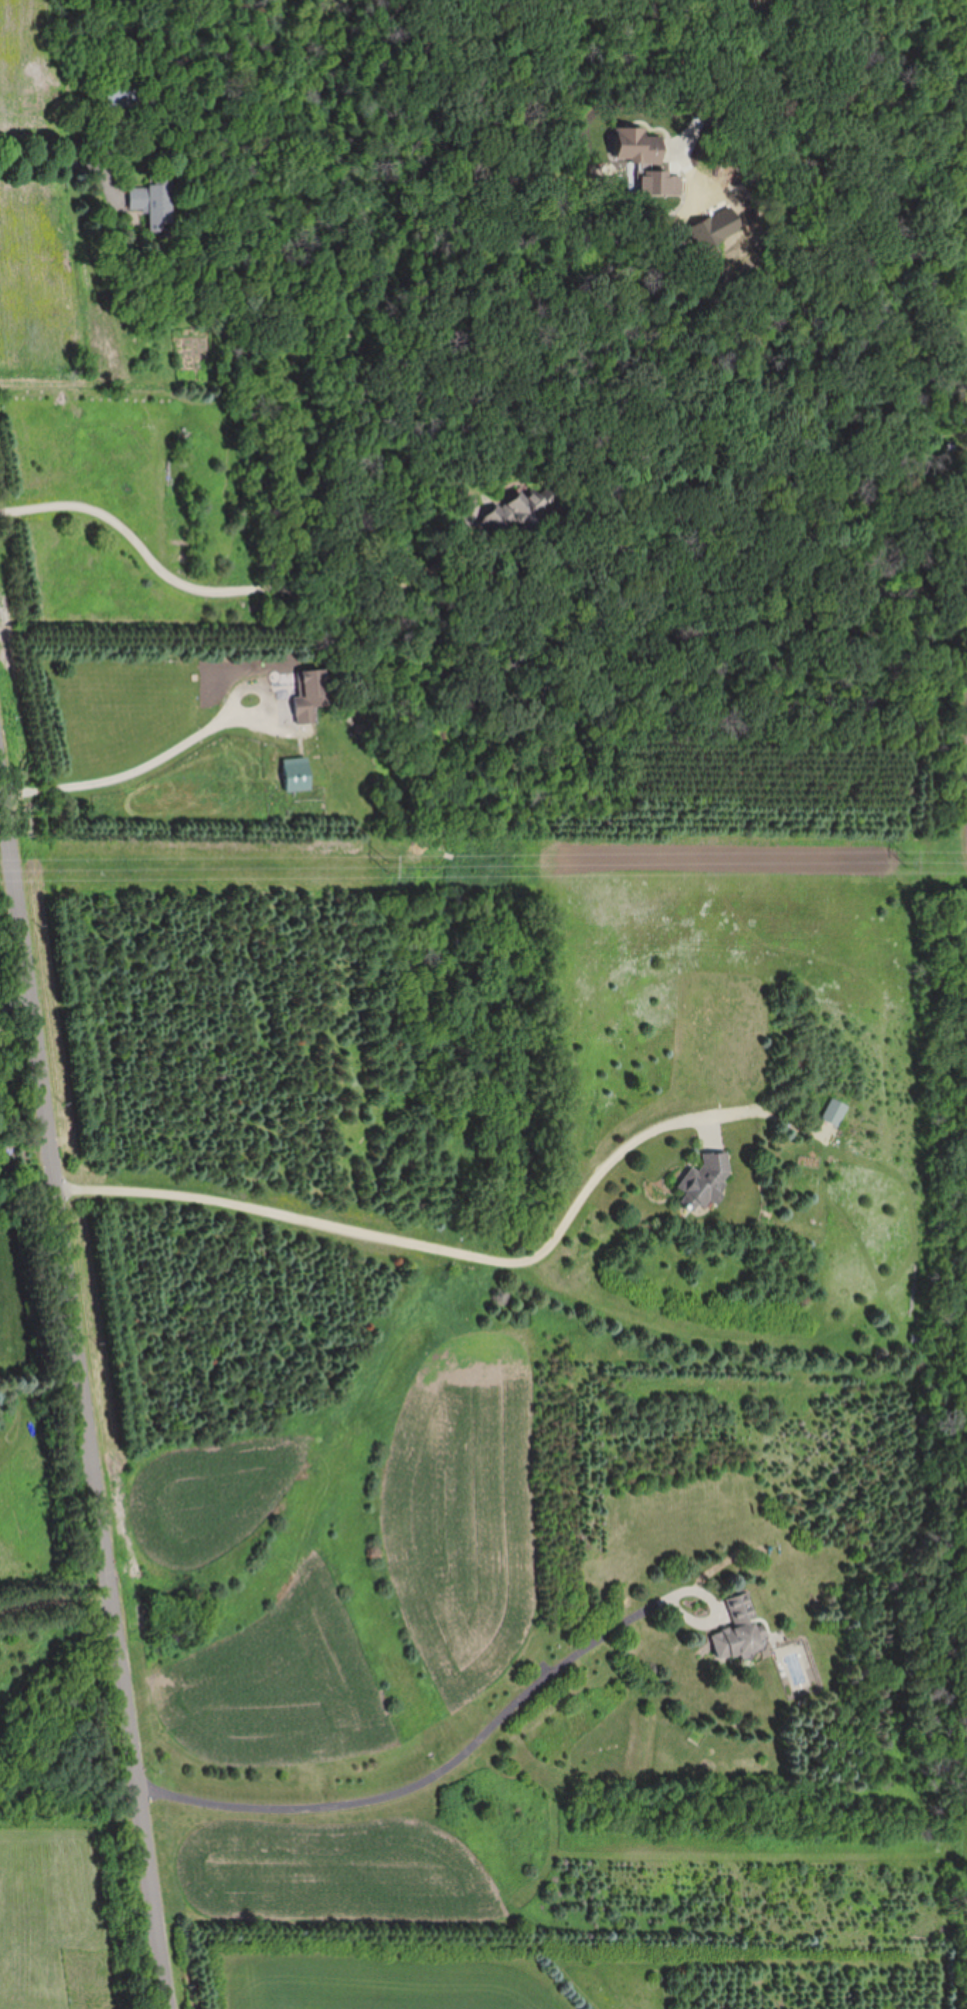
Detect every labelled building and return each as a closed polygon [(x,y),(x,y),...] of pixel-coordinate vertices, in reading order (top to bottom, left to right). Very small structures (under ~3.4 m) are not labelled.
[(107,117),(133,117),(133,88),(107,88),(107,117)] [(663,163),(663,139),(644,139),(644,127),(616,127),(615,162),(663,163)] [(171,173),(150,174),(150,187),(130,187),(130,210),(148,210),(148,225),(172,224),(171,173)] [(552,508),(535,489),(525,499),(519,493),(501,510),(524,535),(552,508)] [(327,706),(324,670),(294,673),(299,725),(317,723),(315,708),(327,706)] [(286,791),(310,791),(309,758),(285,759),(286,791)] [(822,1117),(838,1125),(848,1105),(832,1097),(822,1117)] [(710,1200),(737,1159),(719,1147),(714,1155),(704,1148),(678,1188),(684,1192),(679,1199),(700,1212),(709,1199),(710,1200)] [(725,1599),(734,1626),(711,1634),(719,1659),(766,1645),(749,1591),(725,1599)]
